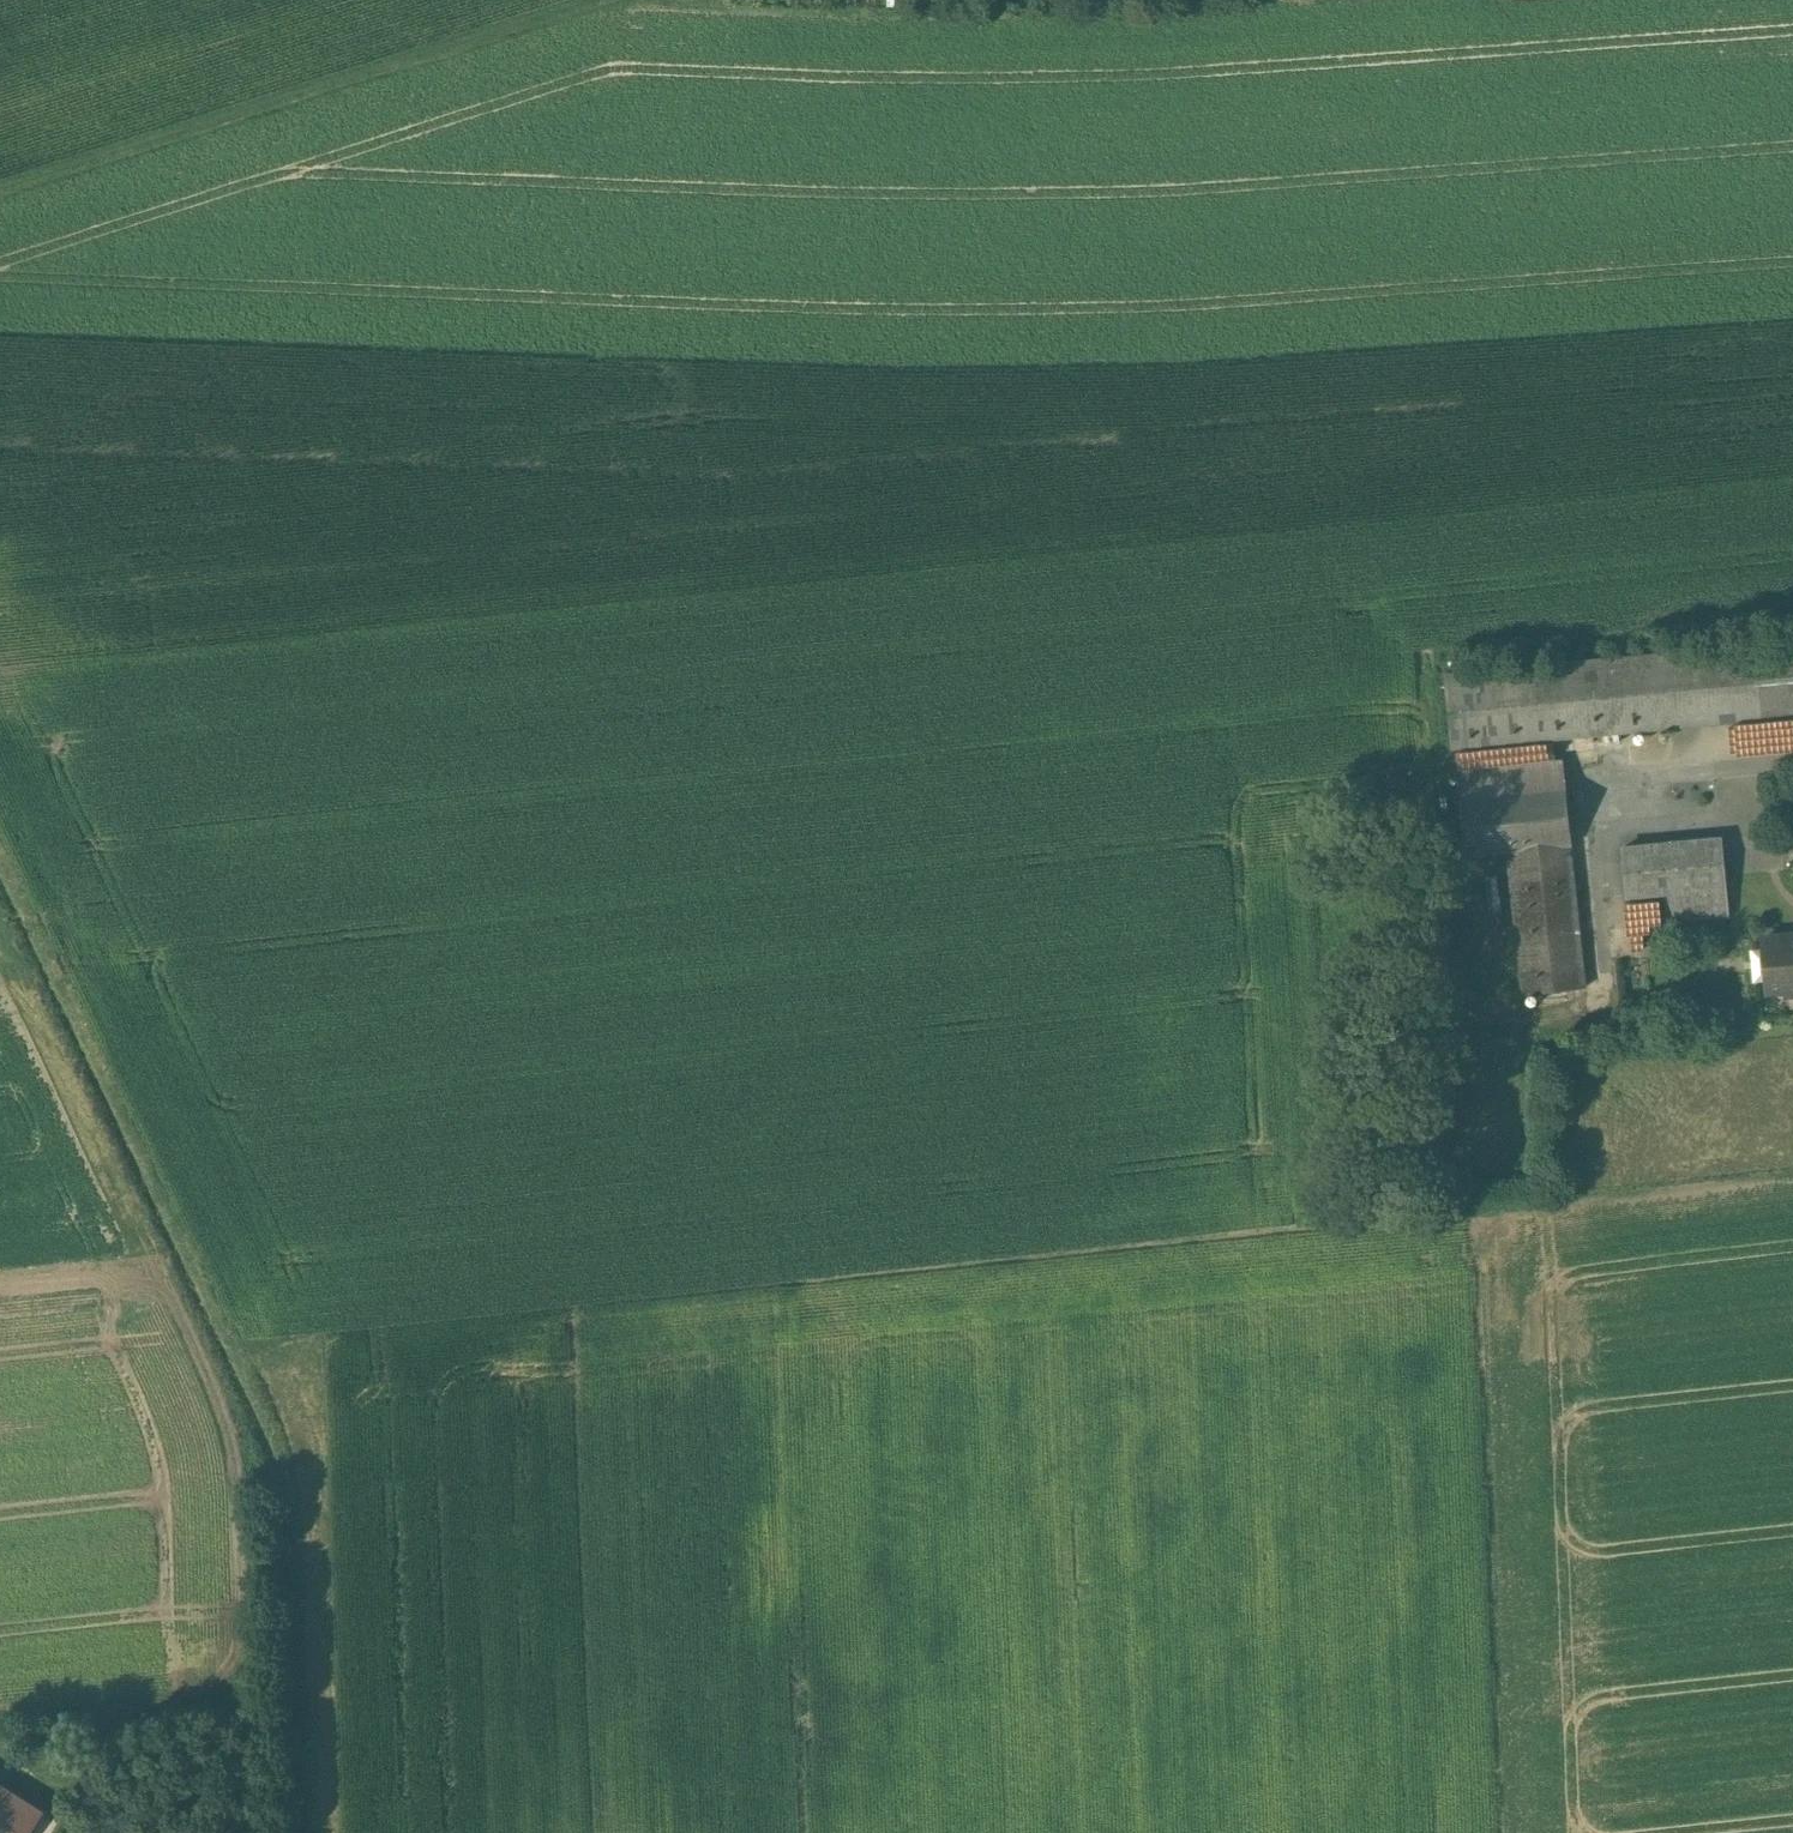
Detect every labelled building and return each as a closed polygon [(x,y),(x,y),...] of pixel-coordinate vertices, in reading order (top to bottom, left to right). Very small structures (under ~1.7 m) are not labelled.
[(1445,674),(1450,748),(1792,715),(1792,639),(1445,674)] [(1585,989),(1564,784),(1458,794),(1464,856),(1509,850),(1522,994),(1585,989)] [(1729,915),(1721,837),(1624,847),(1628,896),(1664,892),(1669,919),(1729,915)] [(1763,936),(1768,990),(1792,987),(1792,934),(1763,936)] [(39,1811),(0,1786),(0,1832),(25,1832),(39,1811)]
